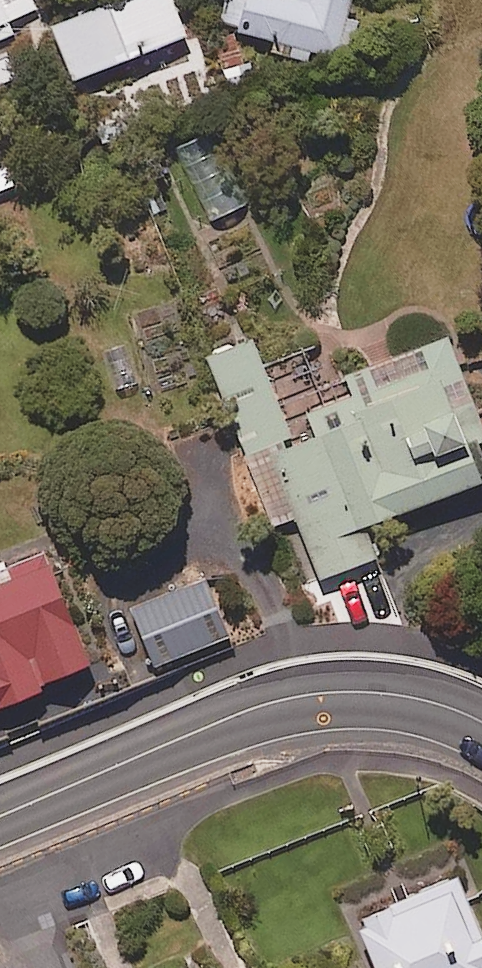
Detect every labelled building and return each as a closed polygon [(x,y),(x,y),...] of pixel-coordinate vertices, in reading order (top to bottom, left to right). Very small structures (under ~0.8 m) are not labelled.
[(39,8),(36,0),(0,0),(0,26),(39,8)] [(175,0),(128,0),(57,28),(78,82),(190,38),(175,0)] [(359,0),(239,0),(231,29),(281,43),(278,56),(313,66),(318,49),(350,57),(365,2),(359,0)] [(338,383),(324,347),(266,370),(255,340),(213,356),(277,521),(297,513),(324,581),(381,559),(370,531),(481,487),(481,463),(476,447),(481,445),(481,415),(452,339),(338,383)] [(51,553),(0,572),(0,715),(99,678),(51,553)] [(136,609),(160,668),(235,639),(212,579),(136,609)] [(366,919),(383,967),(481,967),(481,941),(462,884),(366,919)]
